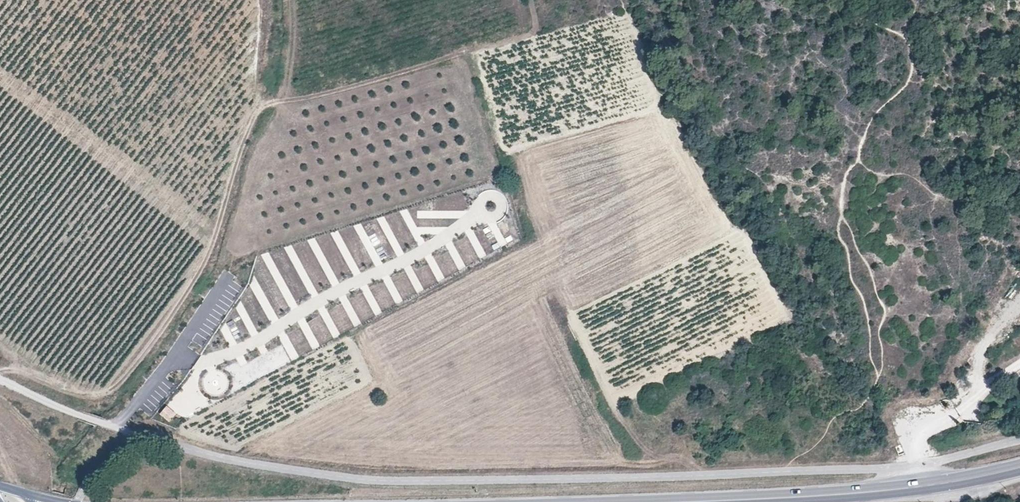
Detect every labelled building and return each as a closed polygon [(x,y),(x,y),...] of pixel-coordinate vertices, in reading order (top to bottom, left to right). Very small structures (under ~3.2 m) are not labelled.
[(172,410),(167,406),(161,413),(170,421),(176,413),(172,410)]
